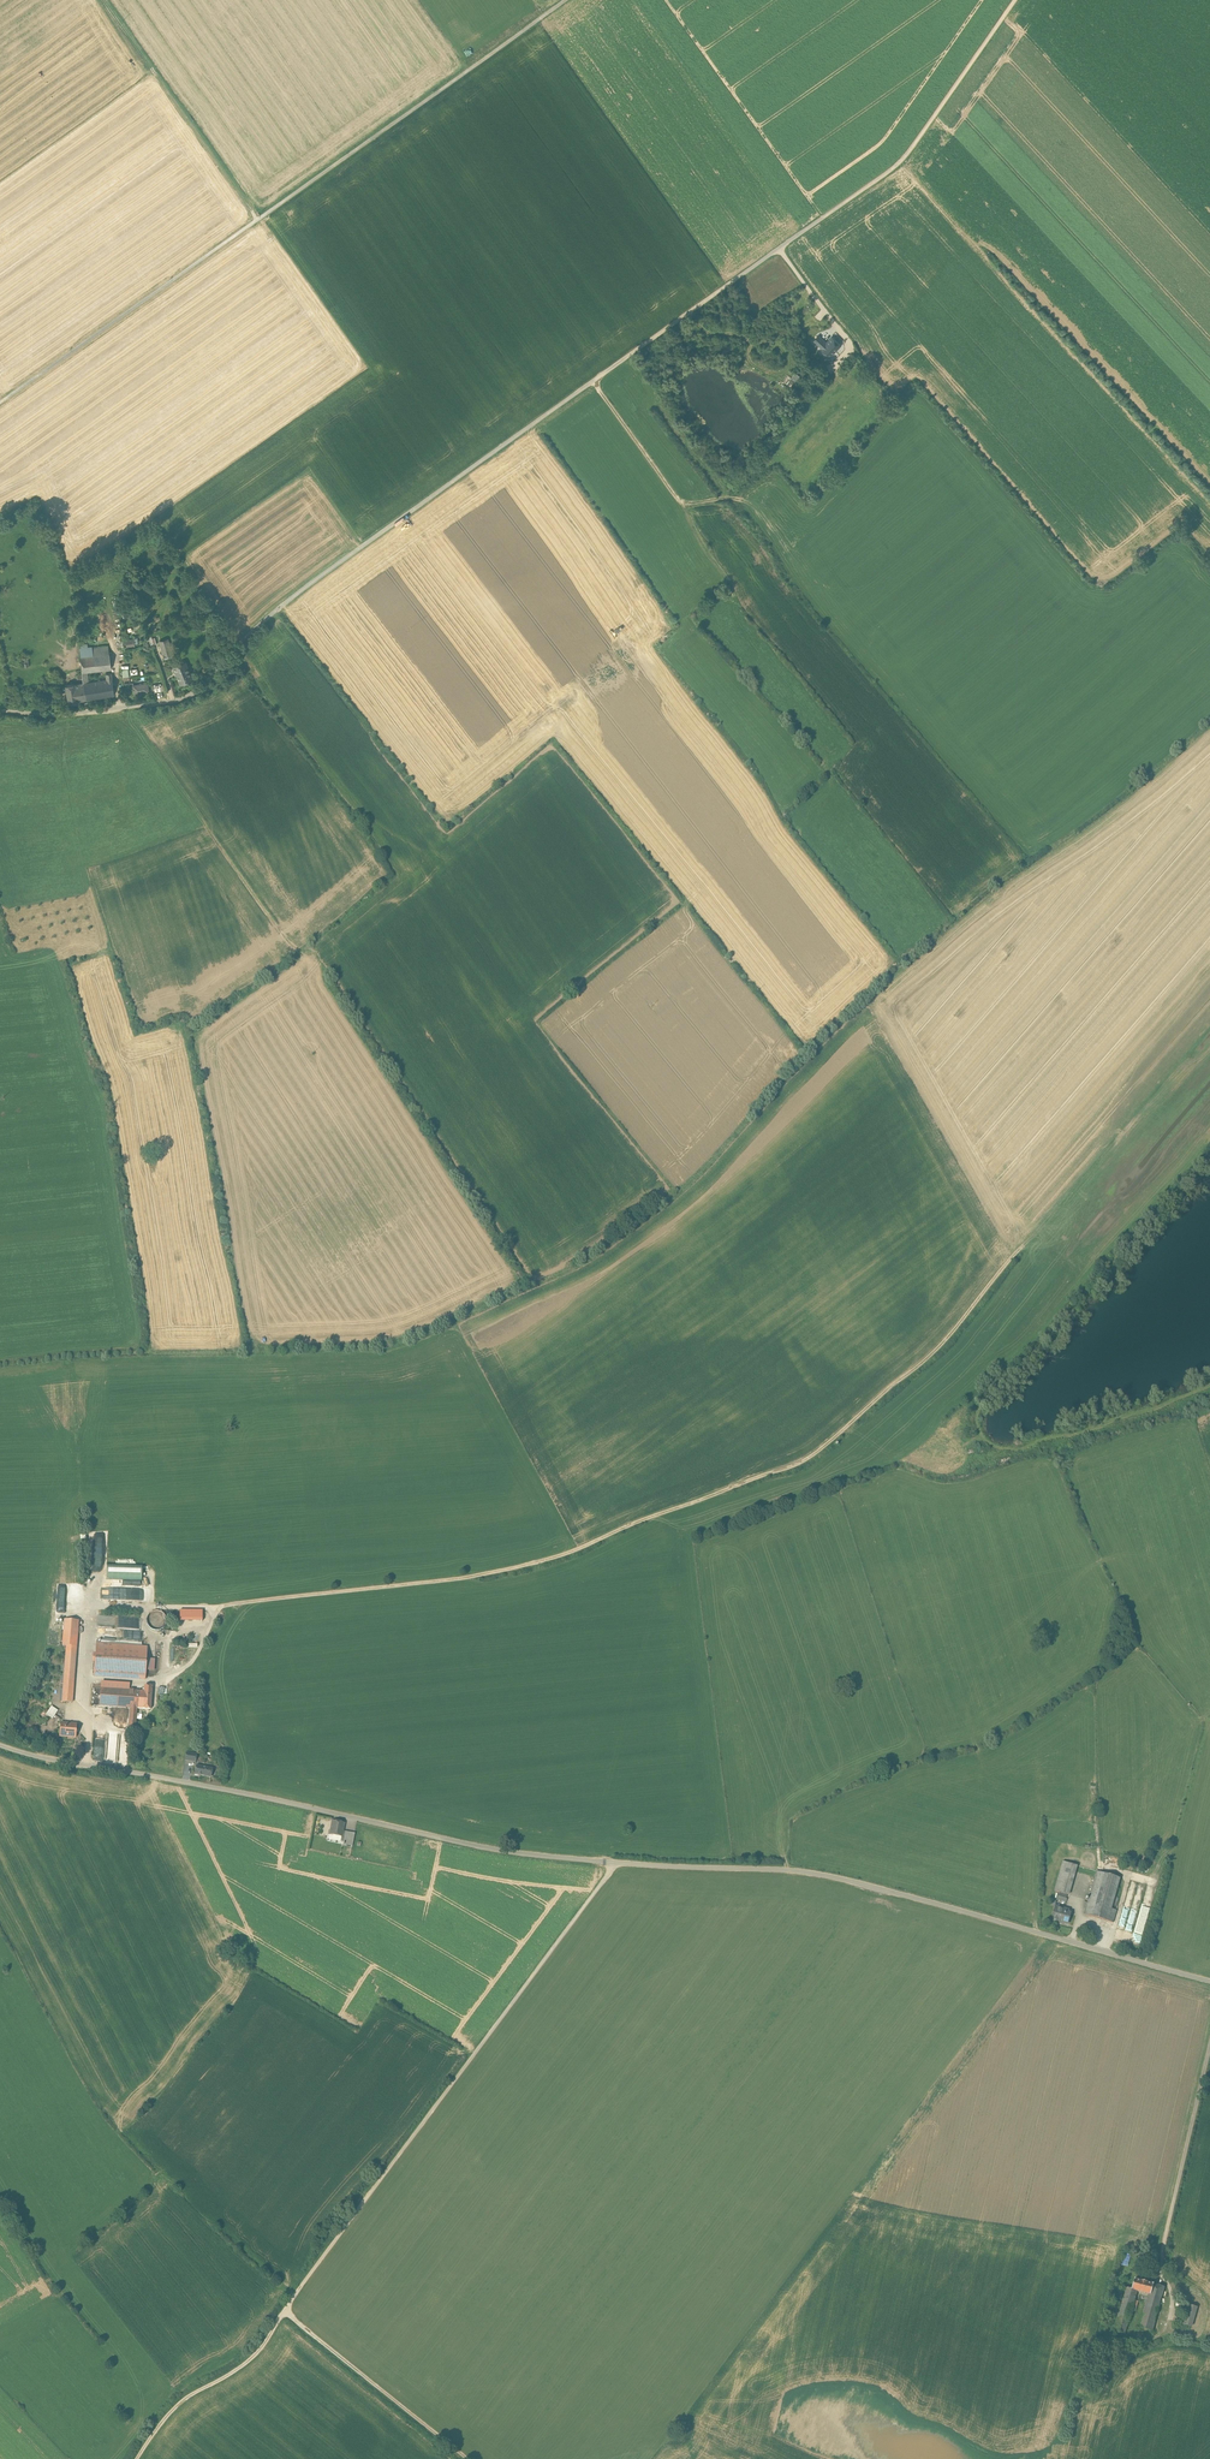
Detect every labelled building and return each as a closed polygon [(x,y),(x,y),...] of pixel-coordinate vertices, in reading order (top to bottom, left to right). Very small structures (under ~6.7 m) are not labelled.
[(826,342),(818,334),(813,339),(817,343),(821,347),(826,342)] [(821,347),(820,348),(829,357),(841,345),(832,336),(826,342),(821,347)] [(786,383),(791,386),(799,375),(794,372),(786,383)] [(168,639),(159,642),(164,659),(173,656),(168,639)] [(87,647),(88,654),(101,653),(109,653),(108,646),(87,647)] [(87,670),(102,669),(101,653),(88,654),(82,655),(83,670),(87,670)] [(101,653),(102,669),(110,669),(109,653),(101,653)] [(184,660),(172,665),(179,683),(191,678),(184,660)] [(131,675),(123,676),(124,683),(132,682),(131,675)] [(106,679),(103,679),(105,696),(114,695),(112,678),(106,679)] [(75,682),(77,699),(100,696),(98,680),(88,681),(83,681),(75,682)] [(77,699),(75,682),(75,681),(65,682),(67,702),(77,700),(77,699)] [(147,682),(133,684),(134,693),(149,691),(147,682)] [(142,1565),(107,1564),(106,1579),(142,1580),(142,1565)] [(166,1624),(167,1620),(166,1617),(164,1613),(160,1611),(157,1611),(153,1611),(150,1614),(148,1617),(147,1621),(148,1624),(150,1627),(153,1629),(157,1630),(161,1629),(164,1627),(166,1624)] [(98,1625),(137,1628),(138,1617),(99,1615),(98,1625)] [(78,1621),(65,1620),(63,1645),(67,1646),(76,1646),(78,1621)] [(147,1647),(96,1644),(94,1676),(145,1679),(147,1647)] [(76,1653),(66,1652),(64,1685),(73,1686),(76,1653)] [(73,1686),(64,1685),(62,1702),(72,1702),(73,1686)] [(152,1686),(144,1686),(144,1691),(138,1691),(137,1708),(151,1709),(152,1686)] [(130,1690),(101,1688),(99,1705),(130,1708),(128,1729),(132,1729),(135,1730),(137,1713),(137,1708),(138,1691),(130,1690)] [(51,1707),(47,1715),(53,1719),(57,1711),(51,1707)] [(77,1724),(61,1723),(60,1736),(76,1738),(77,1724)] [(197,1755),(186,1753),(185,1760),(196,1762),(197,1755)] [(206,1767),(196,1766),(195,1774),(205,1776),(211,1777),(212,1769),(206,1768),(206,1767)] [(344,1823),(332,1821),(330,1834),(342,1836),(343,1831),(344,1823)] [(345,1832),(343,1831),(342,1836),(330,1834),(329,1839),(343,1842),(344,1839),(345,1832)] [(1063,1862),(1054,1891),(1059,1892),(1067,1894),(1068,1895),(1077,1866),(1063,1862)] [(1096,1871),(1084,1914),(1113,1923),(1117,1910),(1111,1909),(1120,1878),(1096,1871)] [(1069,1910),(1055,1906),(1051,1921),(1060,1923),(1060,1922),(1068,1924),(1070,1914),(1068,1913),(1069,1910)] [(1153,2284),(1134,2280),(1131,2290),(1137,2292),(1148,2295),(1150,2295),(1153,2285),(1153,2284)] [(1153,2285),(1150,2295),(1148,2295),(1139,2328),(1152,2331),(1161,2297),(1164,2287),(1153,2285)] [(1126,2288),(1113,2331),(1124,2334),(1131,2311),(1135,2299),(1137,2292),(1131,2290),(1126,2288)] [(1186,2305),(1181,2323),(1191,2326),(1197,2308),(1186,2305)]
